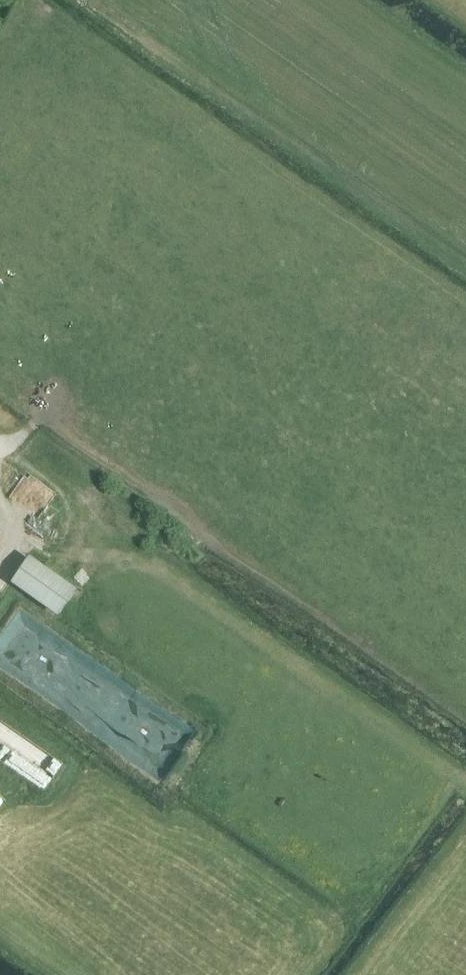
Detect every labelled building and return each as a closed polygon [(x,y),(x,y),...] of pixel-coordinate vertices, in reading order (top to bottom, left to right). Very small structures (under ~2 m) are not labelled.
[(76,590),(28,556),(9,583),(58,617),(76,590)]
